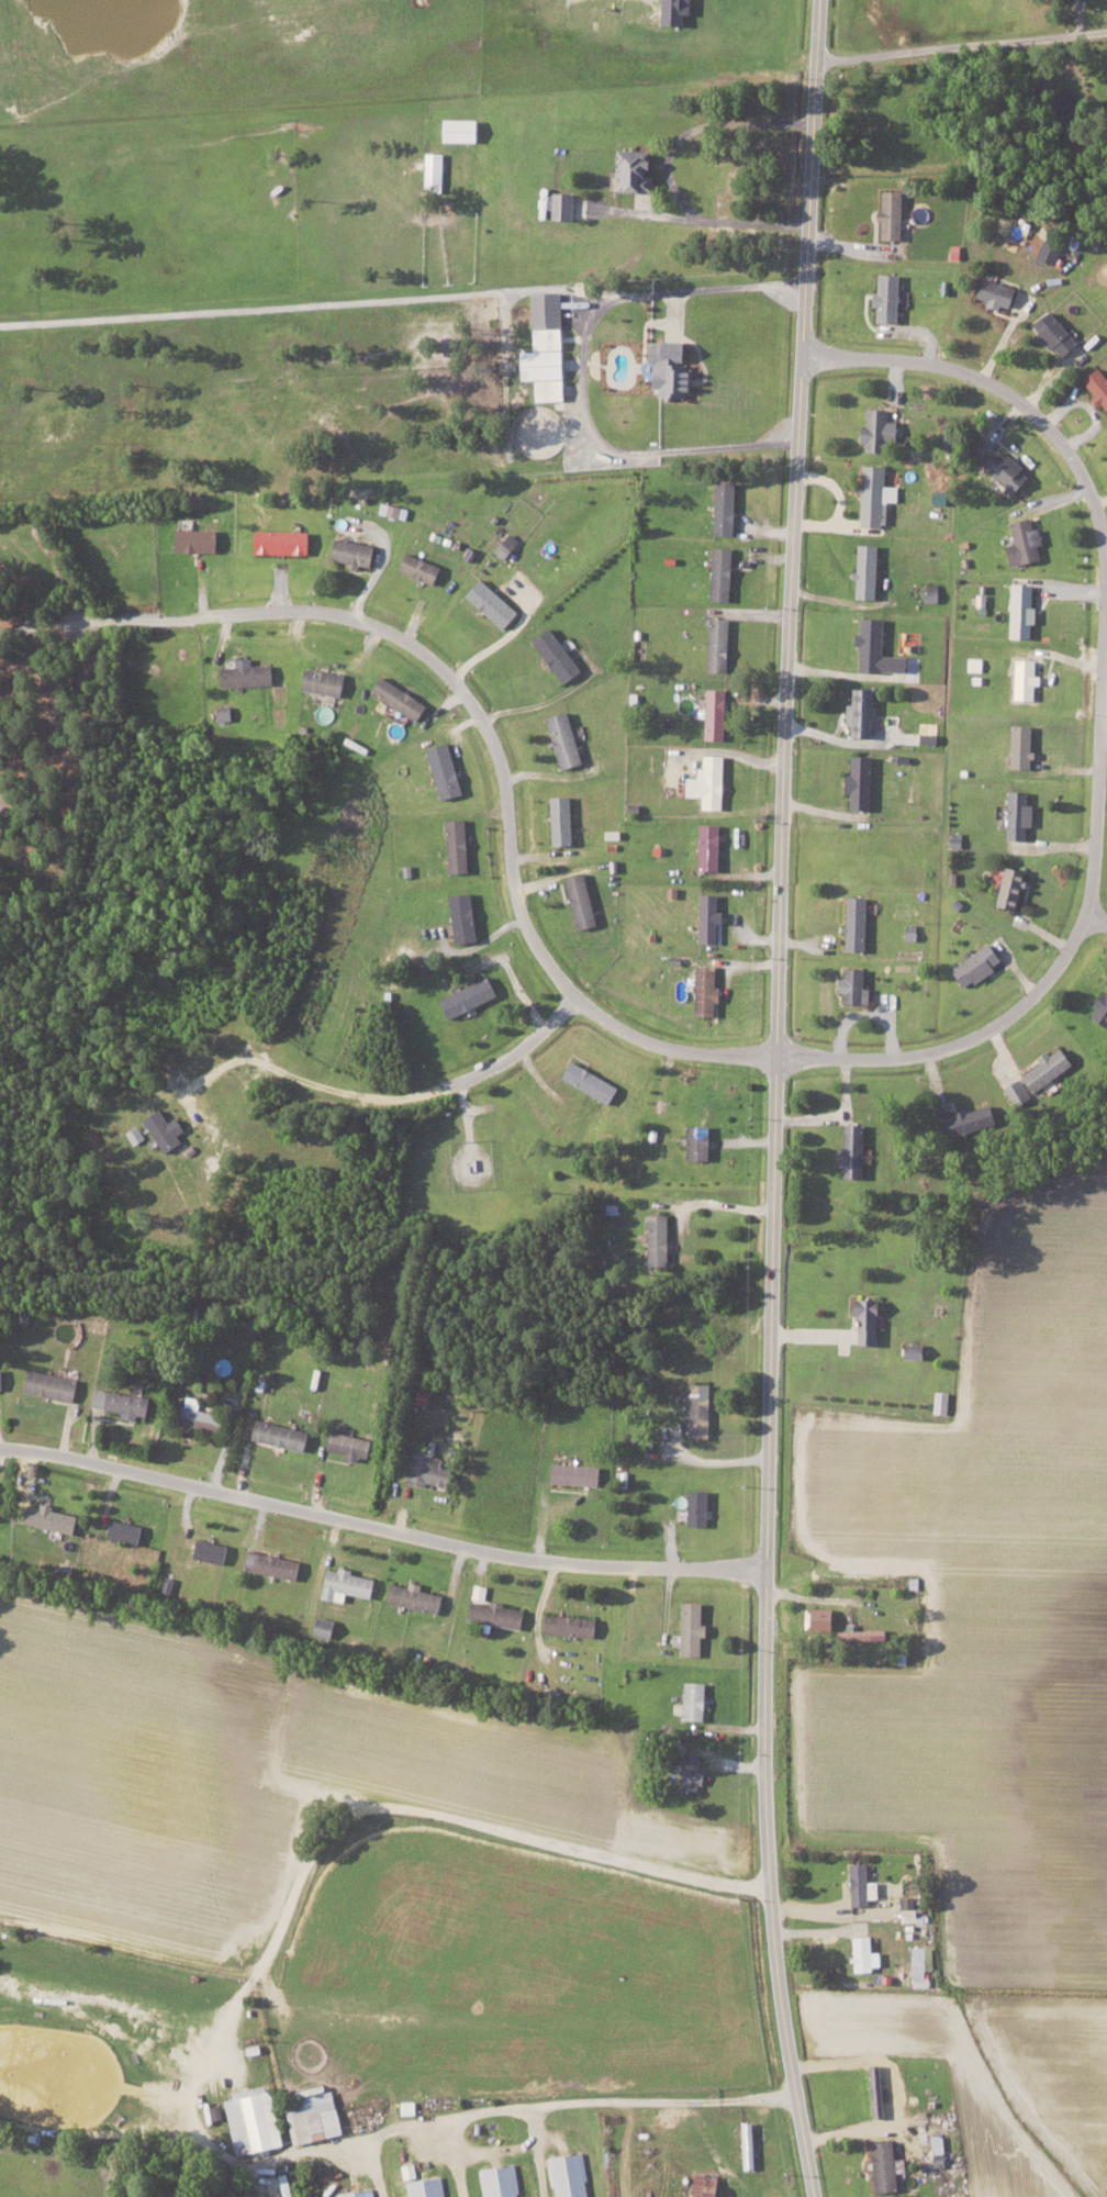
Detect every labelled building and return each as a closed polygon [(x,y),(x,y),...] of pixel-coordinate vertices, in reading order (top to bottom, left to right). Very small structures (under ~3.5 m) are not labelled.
[(688,24),(688,12),(695,12),(695,0),(666,0),(666,23),(688,24)] [(443,140),(482,140),(482,118),(443,117),(443,140)] [(620,190),(658,191),(658,171),(656,171),(657,148),(621,147),(620,190)] [(425,185),(445,186),(446,151),(426,151),(425,185)] [(906,190),(888,189),(888,210),(883,210),(883,238),(906,238),(906,190)] [(555,217),(576,218),(577,191),(555,191),(555,217)] [(902,321),(904,273),(882,272),(880,320),(902,321)] [(979,296),(991,300),(991,302),(1013,309),(1020,288),(985,276),(979,296)] [(566,348),(564,290),(534,291),(536,349),(566,348)] [(1034,325),(1065,358),(1083,341),(1052,308),(1034,325)] [(664,394),(697,395),(698,368),(691,367),(692,341),(657,340),(656,386),(664,386),(664,394)] [(567,377),(566,349),(523,350),(524,379),(567,377)] [(1106,409),(1106,371),(1102,365),(1084,380),(1106,409)] [(568,399),(567,378),(535,379),(536,400),(568,399)] [(902,420),(891,419),(892,407),(868,407),(867,425),(862,425),(862,441),(870,441),(870,450),(889,450),(889,438),(901,439),(902,420)] [(955,442),(956,425),(943,424),(942,441),(955,442)] [(1020,493),(1035,473),(1001,447),(986,467),(1020,493)] [(864,525),(889,525),(890,500),(899,501),(900,485),(889,485),(889,465),(866,464),(864,525)] [(716,533),(738,534),(739,482),(719,481),(718,514),(717,514),(716,533)] [(1015,564),(1043,559),(1040,545),(1046,544),(1042,526),(1036,528),(1034,517),(1014,521),(1018,542),(1011,544),(1015,564)] [(221,529),(182,528),(181,550),(221,551),(221,529)] [(313,530),(255,529),(255,552),(312,553),(313,530)] [(495,550),(505,559),(522,541),(512,532),(495,550)] [(350,561),(349,564),(375,568),(378,543),(338,538),(336,559),(350,561)] [(860,597),(880,598),(882,543),(862,543),(860,597)] [(715,598),(734,599),(735,546),(716,546),(715,598)] [(400,571),(438,583),(444,564),(406,552),(400,571)] [(468,593),(506,628),(522,612),(483,576),(468,593)] [(1036,583),(1014,583),(1013,637),(1034,638),(1035,623),(1040,623),(1040,606),(1036,606),(1036,583)] [(887,617),(864,616),(862,670),(911,671),(911,655),(886,654),(887,617)] [(712,670),(731,671),(733,617),(713,617),(712,670)] [(565,683),(583,672),(555,626),(537,637),(565,683)] [(275,684),(275,663),(255,664),(255,657),(239,657),(239,666),(226,666),(226,686),(275,684)] [(985,670),(985,657),(970,657),(971,670),(985,670)] [(1039,683),(1044,683),(1044,674),(1039,674),(1039,658),(1016,658),(1015,699),(1038,699),(1039,683)] [(346,694),(348,672),(308,668),(306,690),(346,694)] [(373,692),(421,720),(431,703),(383,675),(373,692)] [(877,737),(878,688),(853,687),(852,724),(857,724),(857,736),(877,737)] [(707,739),(728,739),(729,688),(709,688),(707,739)] [(234,704),(215,705),(216,721),(235,720),(234,704)] [(564,769),(586,762),(571,710),(548,717),(564,769)] [(1014,767),(1036,767),(1037,724),(1014,724),(1014,767)] [(445,799),(466,793),(452,741),(430,747),(445,799)] [(874,809),(876,755),(856,754),(855,773),(846,773),(846,792),(854,792),(853,809),(874,809)] [(726,809),(727,782),(726,782),(727,756),(705,755),(705,767),(701,767),(701,777),(688,777),(687,794),(707,795),(706,808),(726,809)] [(1011,839),(1030,839),(1031,826),(1036,826),(1037,803),(1032,803),(1032,791),(1013,790),(1011,839)] [(575,795),(555,796),(556,844),(576,844),(575,795)] [(470,818),(450,819),(452,873),(471,872),(470,818)] [(723,823),(701,823),(700,869),(722,869),(723,823)] [(1032,871),(1011,865),(1000,904),(1022,910),(1032,871)] [(600,925),(589,871),(569,875),(580,929),(600,925)] [(452,895),(455,922),(453,923),(456,943),(482,940),(476,892),(452,895)] [(720,922),(727,922),(726,910),(720,910),(720,893),(702,893),(703,942),(720,942),(720,922)] [(869,950),(870,896),(849,896),(847,950),(869,950)] [(1007,959),(992,940),(956,969),(971,988),(1007,959)] [(720,965),(700,965),(699,1014),(719,1015),(719,1001),(724,1001),(724,986),(720,986),(720,965)] [(873,1003),(873,987),(868,987),(868,968),(849,967),(849,978),(840,977),(840,991),(848,991),(847,1003),(873,1003)] [(501,995),(491,974),(443,998),(452,1018),(501,995)] [(1098,1006),(1101,1007),(1096,1017),(1106,1022),(1106,990),(1098,1006)] [(1078,1063),(1064,1044),(1024,1073),(1037,1091),(1078,1063)] [(622,1086),(575,1060),(565,1078),(612,1104),(622,1086)] [(1005,1087),(1016,1107),(1033,1098),(1022,1077),(1005,1087)] [(945,1117),(952,1138),(1001,1122),(995,1102),(945,1117)] [(180,1135),(188,1129),(179,1117),(172,1122),(162,1107),(145,1119),(168,1153),(185,1141),(180,1135)] [(838,1166),(847,1166),(847,1178),(867,1178),(868,1123),(848,1123),(848,1146),(839,1145),(838,1166)] [(688,1159),(714,1159),(713,1125),(687,1125),(688,1159)] [(672,1265),(671,1214),(649,1214),(650,1265),(672,1265)] [(882,1345),(883,1299),(862,1298),(861,1344),(882,1345)] [(80,1376),(28,1371),(25,1394),(77,1399),(80,1376)] [(691,1437),(712,1437),(712,1383),(692,1383),(691,1437)] [(153,1396),(96,1388),(93,1409),(150,1417),(153,1396)] [(935,1413),(950,1413),(951,1391),(937,1390),(935,1413)] [(200,1410),(202,1398),(189,1395),(184,1426),(225,1432),(228,1414),(200,1410)] [(308,1451),(313,1430),(260,1419),(255,1440),(308,1451)] [(348,1452),(347,1457),(371,1460),(374,1437),(333,1432),(331,1449),(348,1452)] [(410,1481),(452,1487),(455,1467),(434,1464),(436,1452),(415,1449),(410,1481)] [(602,1465),(556,1464),(555,1484),(602,1485),(602,1465)] [(711,1526),(711,1490),(690,1490),(689,1526),(711,1526)] [(55,1510),(56,1505),(43,1502),(43,1506),(29,1503),(25,1522),(77,1534),(81,1515),(55,1510)] [(112,1538),(142,1544),(146,1526),(115,1519),(112,1538)] [(194,1556),(226,1565),(231,1546),(199,1537),(194,1556)] [(299,1580),(304,1561),(250,1549),(246,1568),(299,1580)] [(378,1579),(354,1573),(355,1569),(340,1566),(340,1570),(329,1568),(322,1597),(347,1602),(348,1593),(374,1598),(378,1579)] [(424,1590),(425,1584),(411,1581),(410,1586),(394,1583),(390,1602),(443,1613),(446,1594),(424,1590)] [(472,1600),(470,1621),(525,1628),(528,1607),(472,1600)] [(705,1655),(705,1636),(710,1636),(711,1624),(706,1624),(706,1602),(687,1602),(686,1655),(705,1655)] [(809,1607),(809,1629),(836,1630),(837,1608),(809,1607)] [(600,1617),(546,1614),(545,1634),(599,1636),(600,1617)] [(889,1628),(842,1630),(842,1641),(890,1640),(889,1628)] [(685,1680),(684,1718),(708,1719),(709,1681),(685,1680)] [(708,1767),(704,1766),(706,1755),(689,1752),(682,1787),(704,1791),(708,1767)] [(855,1905),(872,1904),(872,1898),(881,1897),(881,1882),(871,1883),(870,1862),(854,1862),(855,1905)] [(854,1970),(876,1970),(874,1935),(853,1935),(854,1970)] [(929,1985),(930,1968),(935,1968),(936,1946),(915,1946),(914,1985),(929,1985)] [(285,2145),(273,2084),(234,2092),(235,2098),(226,2099),(238,2155),(285,2145)] [(294,2143),(346,2133),(338,2090),(286,2100),(294,2143)] [(945,2132),(934,2132),(935,2155),(946,2154),(945,2132)] [(900,2190),(898,2140),(876,2140),(878,2191),(900,2190)] [(585,2151),(552,2156),(558,2196),(592,2196),(585,2151)] [(517,2163),(485,2168),(489,2196),(523,2196),(517,2163)] [(285,2196),(293,2196),(296,2196),(289,2171),(279,2174),(285,2196)] [(445,2175),(416,2179),(419,2196),(448,2196),(445,2175)] [(375,2188),(347,2191),(348,2196),(377,2196),(375,2188)]
